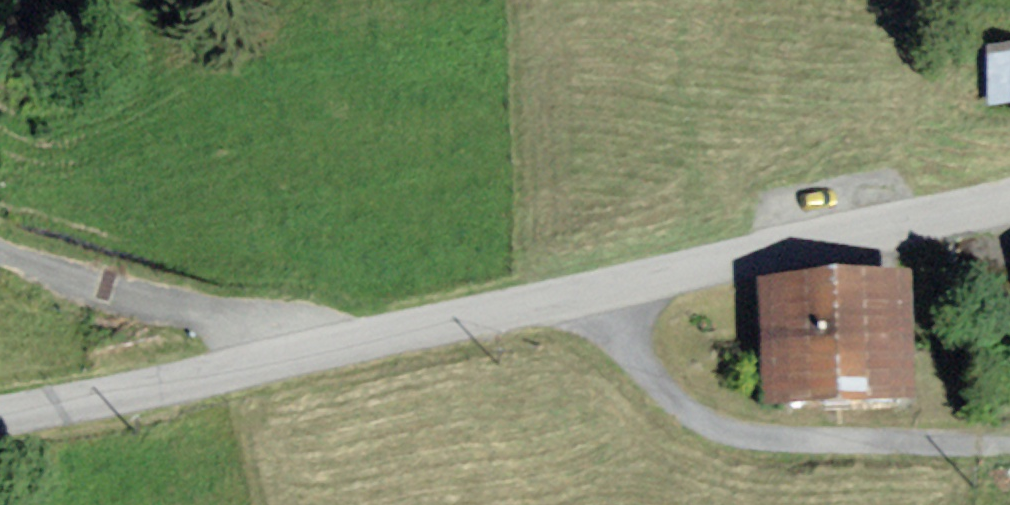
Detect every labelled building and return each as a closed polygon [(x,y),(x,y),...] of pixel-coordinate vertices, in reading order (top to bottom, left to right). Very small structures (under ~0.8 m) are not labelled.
[(977,46),(978,100),(1009,100),(1009,45),(977,46)] [(901,289),(766,296),(772,400),(906,394),(901,289)]
